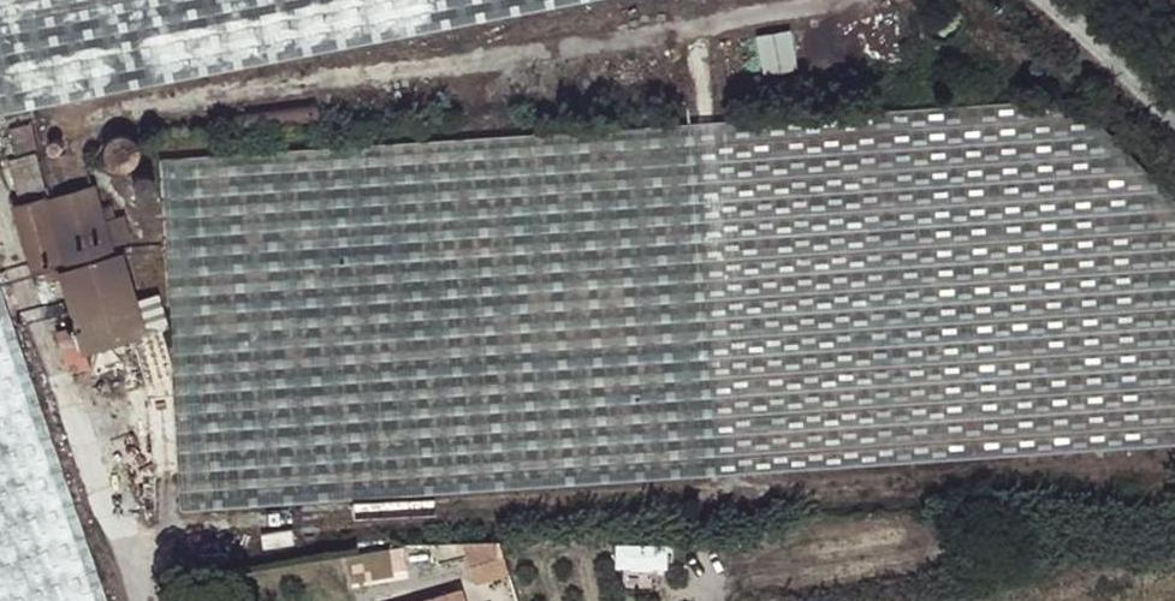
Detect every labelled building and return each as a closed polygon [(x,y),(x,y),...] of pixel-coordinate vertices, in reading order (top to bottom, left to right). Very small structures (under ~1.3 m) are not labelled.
[(614,0),(0,0),(0,118),(614,0)] [(783,35),(752,40),(759,78),(790,72),(783,35)] [(933,83),(947,82),(946,72),(932,72),(933,83)] [(155,161),(179,515),(510,493),(906,466),(1174,448),(1174,210),(1071,102),(807,118),(155,161)] [(116,129),(110,133),(109,134),(108,135),(105,139),(104,144),(104,148),(106,155),(108,159),(112,162),(117,165),(124,166),(131,164),(136,161),(139,157),(142,151),(142,146),(140,139),(137,134),(132,130),(126,128),(121,128),(116,129)] [(62,155),(64,152),(64,149),(63,147),(61,145),(59,144),(57,144),(55,145),(53,147),(52,150),(52,153),(54,155),(56,156),(60,156),(62,155)] [(31,154),(4,163),(18,206),(10,208),(27,274),(39,270),(44,286),(59,282),(78,351),(140,334),(116,246),(125,244),(118,221),(110,223),(106,210),(98,212),(92,189),(46,202),(31,154)] [(137,176),(133,177),(130,180),(128,183),(128,187),(129,191),(131,194),(134,197),(138,198),(143,197),(147,195),(149,191),(150,186),(149,181),(146,178),(142,176),(137,176)] [(15,342),(0,298),(0,600),(101,600),(15,342)] [(619,540),(618,564),(671,565),(671,540),(619,540)] [(494,544),(457,545),(470,584),(504,575),(494,544)] [(383,552),(360,556),(363,579),(386,575),(383,552)] [(422,600),(458,600),(455,591),(422,600)]
